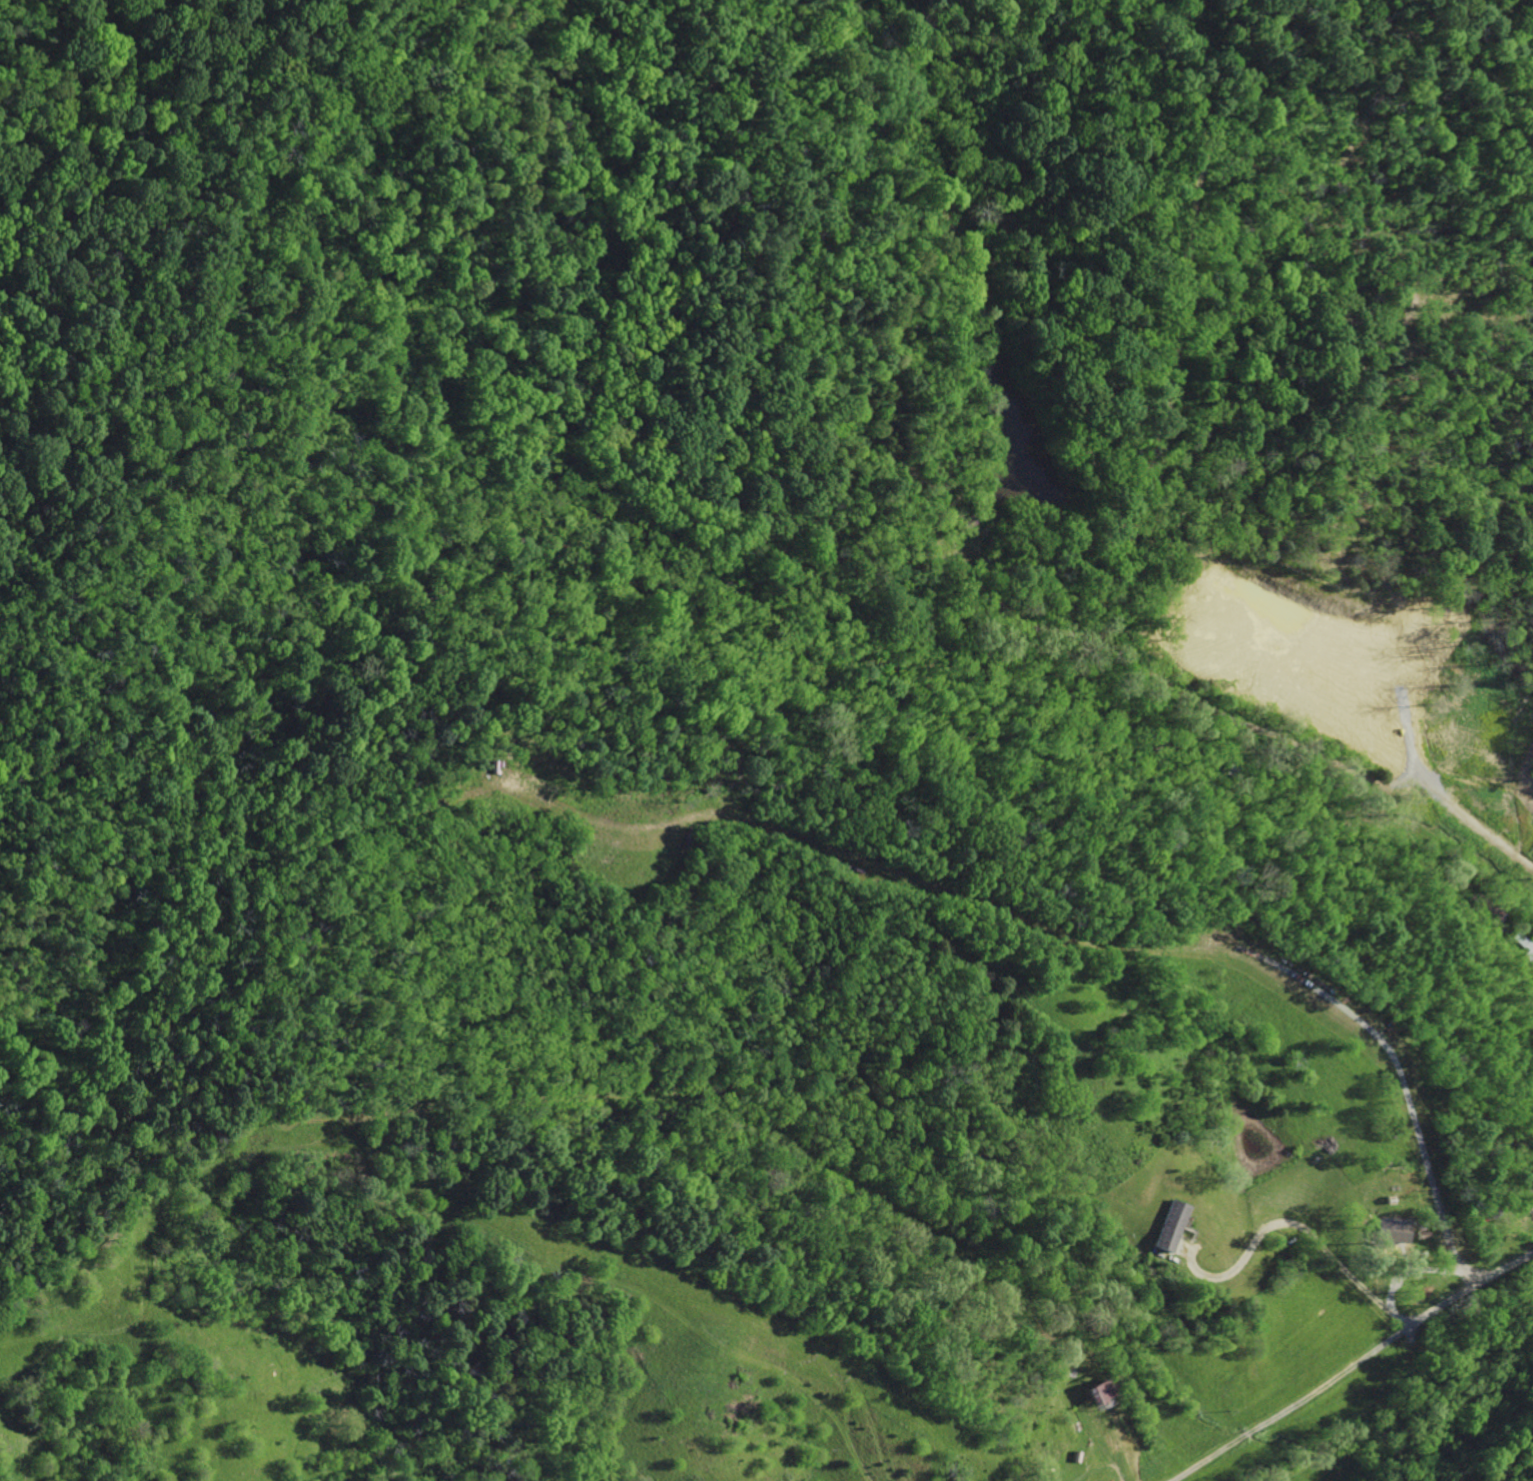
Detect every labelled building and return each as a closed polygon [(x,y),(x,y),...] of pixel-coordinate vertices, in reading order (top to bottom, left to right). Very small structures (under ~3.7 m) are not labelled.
[(1164,1255),(1185,1207),(1167,1199),(1146,1247),(1164,1255)] [(1080,1391),(1090,1412),(1111,1402),(1101,1381),(1080,1391)]
